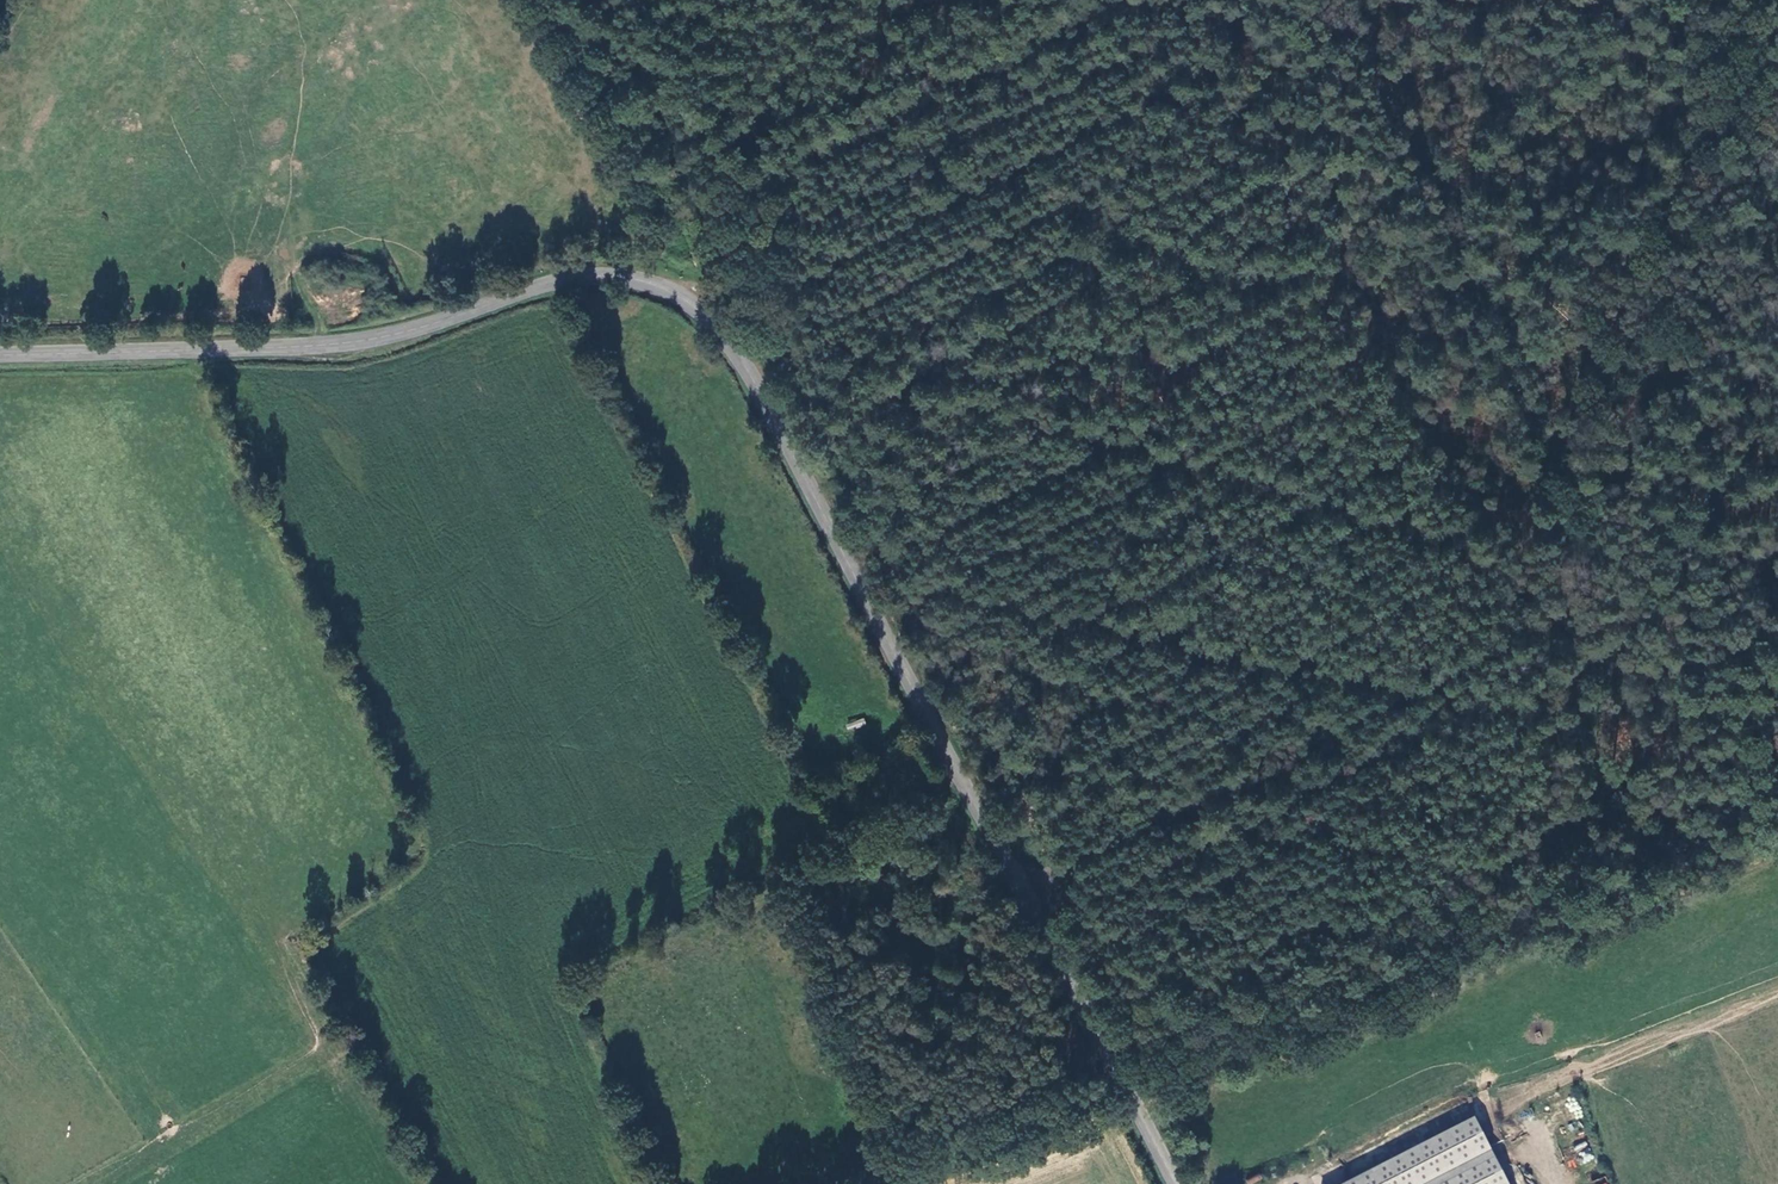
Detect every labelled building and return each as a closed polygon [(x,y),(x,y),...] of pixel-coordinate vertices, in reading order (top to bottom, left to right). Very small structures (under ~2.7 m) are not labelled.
[(1472,1116),(1344,1183),(1508,1183),(1472,1116)]
